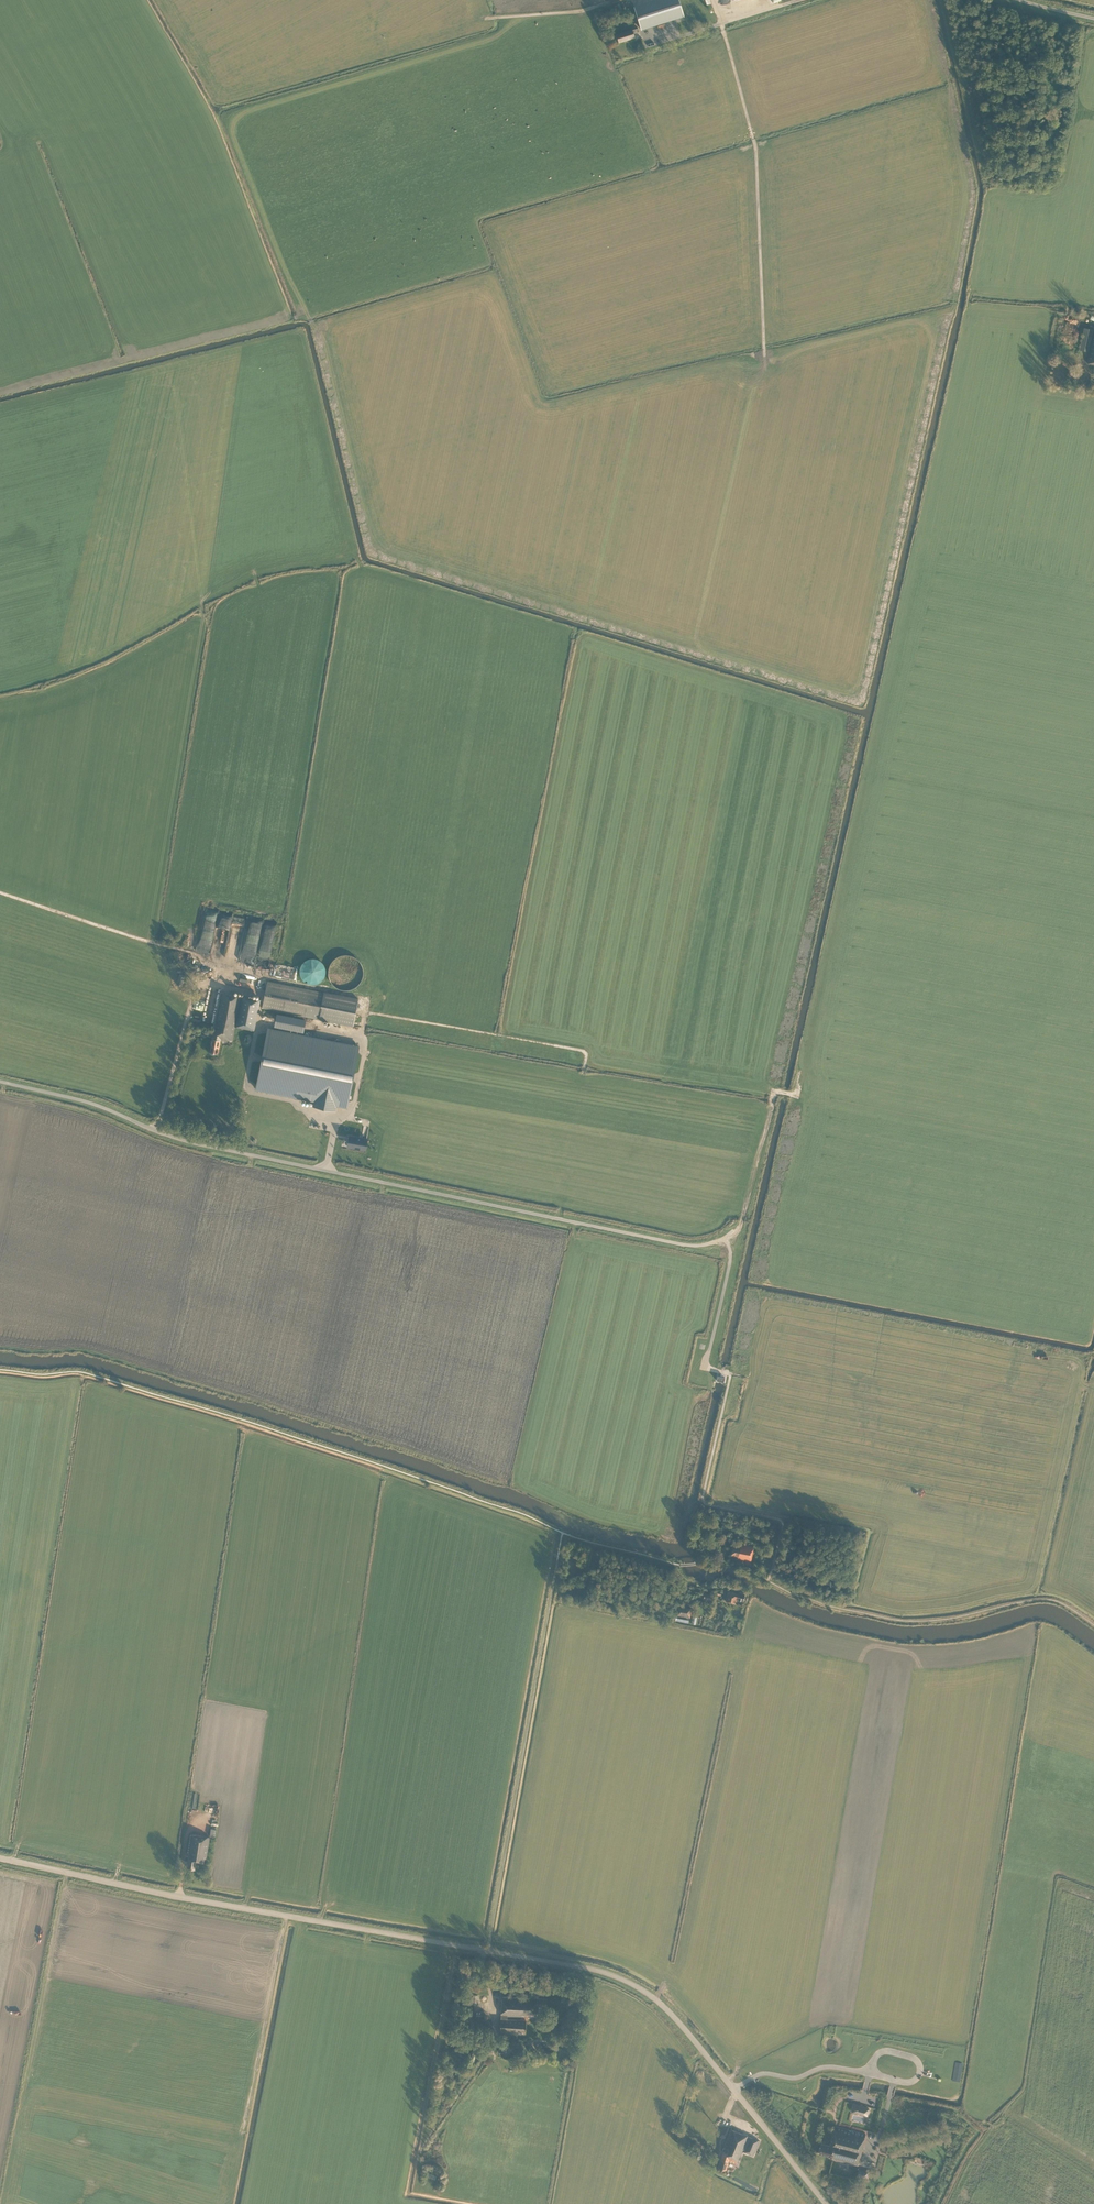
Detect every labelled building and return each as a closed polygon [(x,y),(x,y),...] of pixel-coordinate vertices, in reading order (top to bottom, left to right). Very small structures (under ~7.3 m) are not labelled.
[(684,16),(679,0),(677,0),(636,13),(638,18),(642,30),(670,21),(684,16)] [(633,34),(639,32),(638,29),(632,30),(632,29),(616,34),(618,43),(634,38),(633,34)] [(1080,349),(1088,351),(1093,329),(1084,328),(1080,349)] [(206,907),(204,926),(218,928),(221,908),(206,907)] [(248,925),(240,962),(253,965),(254,962),(256,962),(266,922),(252,919),(250,925),(248,925)] [(309,983),(313,984),(316,983),(319,982),(322,980),(324,977),(325,974),(326,971),(325,968),(324,964),(322,962),(319,960),(316,958),(313,958),(309,958),(306,960),(303,962),(301,964),(300,968),(300,971),(300,974),(301,977),(303,980),(306,982),(309,983)] [(297,968),(275,964),(273,975),(294,979),(297,968)] [(187,975),(180,973),(177,983),(182,985),(183,983),(184,983),(187,975)] [(358,999),(268,981),(264,1000),(220,991),(212,1031),(213,1031),(209,1052),(217,1054),(220,1041),(221,1041),(221,1040),(231,1042),(234,1026),(254,1030),(258,1007),(262,1008),(263,1007),(320,1019),(353,1026),(358,999)] [(196,1007),(194,1014),(202,1016),(203,1012),(200,1011),(201,1008),(196,1007)] [(277,1015),(274,1028),(303,1034),(306,1021),(277,1015)] [(268,1028),(256,1089),(315,1100),(314,1106),(335,1110),(336,1105),(347,1107),(359,1046),(268,1028)] [(350,1137),(349,1145),(355,1146),(355,1145),(360,1146),(360,1148),(365,1149),(367,1138),(356,1137),(356,1138),(350,1137)] [(744,1564),(749,1565),(753,1545),(738,1543),(738,1545),(733,1544),(731,1554),(737,1555),(737,1558),(745,1560),(744,1564)] [(738,1593),(727,1591),(726,1600),(735,1602),(736,1599),(743,1600),(744,1593),(739,1592),(738,1593)] [(684,1605),(678,1604),(676,1615),(677,1615),(677,1616),(684,1617),(684,1616),(686,1617),(690,1618),(690,1617),(691,1614),(690,1614),(691,1613),(692,1608),(691,1608),(684,1606),(684,1605)] [(210,1837),(190,1834),(187,1853),(188,1853),(187,1861),(188,1861),(187,1867),(195,1869),(196,1862),(205,1864),(210,1837)] [(531,1996),(502,1995),(501,2032),(525,2033),(526,2020),(507,2019),(507,2015),(536,2015),(537,2004),(547,2004),(547,1997),(537,1997),(536,1997),(531,1997),(531,1996)] [(867,2115),(869,2108),(853,2105),(852,2112),(867,2115)] [(858,2165),(866,2134),(835,2126),(830,2145),(821,2143),(819,2153),(830,2156),(830,2158),(833,2158),(832,2159),(858,2165)] [(760,2141),(731,2130),(723,2151),(725,2151),(719,2167),(726,2170),(730,2161),(738,2164),(743,2152),(754,2156),(760,2141)]
